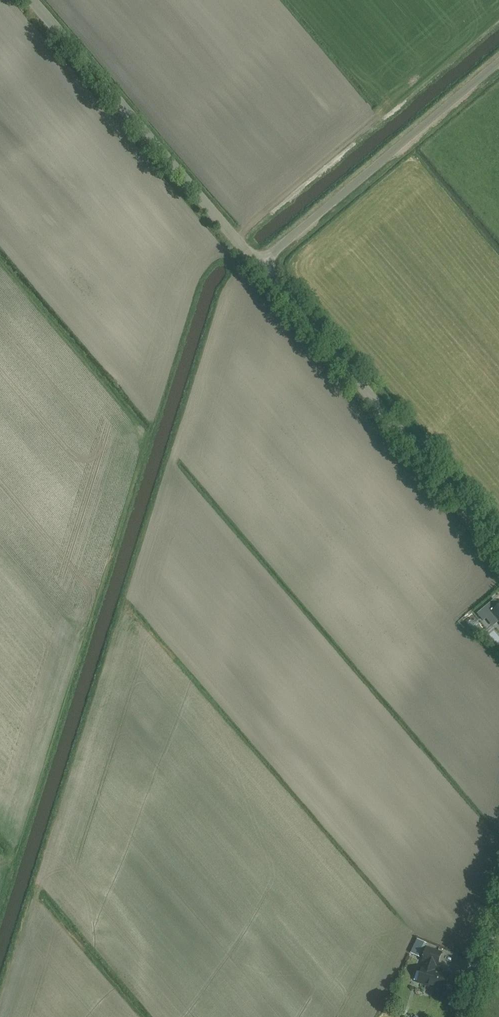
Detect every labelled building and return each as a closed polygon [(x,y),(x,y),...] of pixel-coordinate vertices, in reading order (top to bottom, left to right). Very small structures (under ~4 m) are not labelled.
[(491,614),(485,607),(478,614),(483,621),(486,619),(491,614)] [(426,944),(417,940),(410,954),(419,958),(426,944)] [(418,983),(422,984),(425,985),(425,986),(433,988),(434,988),(445,991),(449,976),(434,971),(436,965),(438,966),(442,953),(426,949),(422,961),(426,962),(424,968),(423,967),(418,983)]
